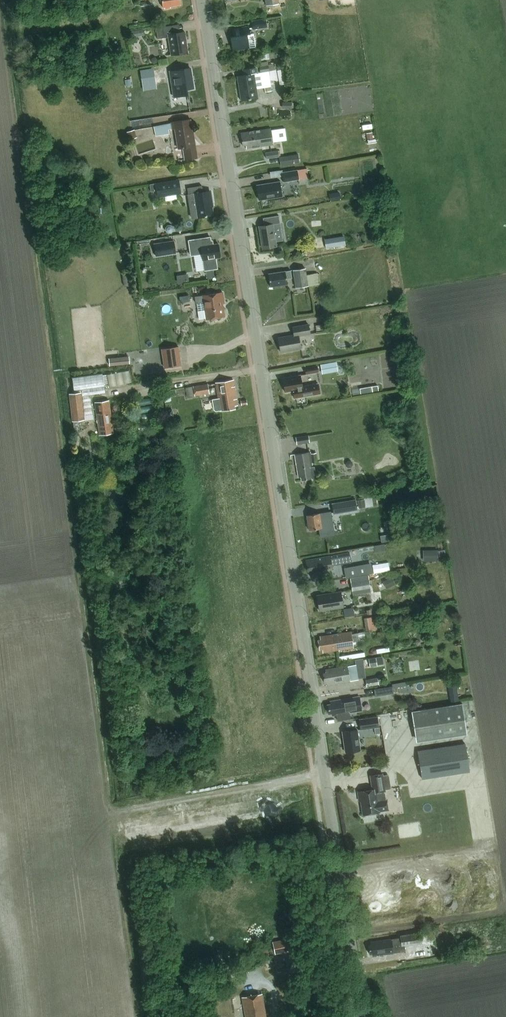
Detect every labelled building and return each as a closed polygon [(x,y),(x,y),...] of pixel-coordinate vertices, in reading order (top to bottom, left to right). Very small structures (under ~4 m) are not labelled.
[(265,17),(250,19),(251,28),(266,26),(265,17)] [(188,52),(185,31),(175,33),(173,25),(156,27),(157,38),(168,37),(171,54),(188,52)] [(254,33),(231,36),(233,51),(256,48),(254,33)] [(243,74),(237,75),(240,99),(257,96),(256,89),(265,87),(266,92),(272,91),(271,86),(271,83),(273,82),(273,81),(279,80),(277,69),(276,70),(275,64),(269,65),(268,61),(261,62),(262,66),(260,66),(261,72),(254,74),(253,73),(257,72),(256,66),(242,68),(243,74)] [(175,69),(169,70),(173,96),(187,93),(186,88),(193,87),(189,67),(175,69)] [(155,76),(142,78),(144,90),(157,88),(155,76)] [(190,118),(170,122),(171,123),(172,128),(175,128),(178,147),(183,147),(184,159),(195,157),(193,145),(194,145),(190,118)] [(171,123),(154,126),(156,136),(170,134),(169,130),(172,129),(172,128),(171,123)] [(245,147),(272,143),(269,127),(240,131),(242,143),(245,143),(245,147)] [(137,137),(135,130),(127,132),(129,139),(133,138),(137,137)] [(376,139),(368,140),(370,151),(378,150),(376,139)] [(279,150),(266,152),(267,159),(280,156),(279,150)] [(298,154),(280,157),(281,165),(300,162),(298,154)] [(306,168),(282,172),(284,181),(299,179),(307,177),(306,168)] [(156,190),(157,196),(180,193),(178,178),(154,182),(149,183),(150,191),(156,190)] [(258,199),(281,195),(279,180),(256,184),(258,199)] [(201,185),(187,187),(188,194),(190,210),(196,209),(197,217),(213,214),(209,189),(202,191),(201,185)] [(273,224),(280,223),(278,215),(262,217),(263,225),(258,225),(261,248),(276,246),(273,224)] [(344,236),(325,239),(327,247),(345,245),(344,236)] [(199,238),(188,240),(190,256),(194,255),(201,254),(202,259),(203,270),(204,271),(218,269),(216,257),(220,256),(218,243),(211,244),(210,237),(205,237),(199,238)] [(174,240),(153,243),(155,256),(176,253),(174,240)] [(305,267),(293,269),(296,287),(319,283),(317,272),(306,274),(305,267)] [(290,270),(285,270),(267,273),(269,286),(287,283),(286,278),(291,277),(290,270)] [(185,276),(177,277),(179,284),(186,283),(185,276)] [(202,295),(195,297),(196,303),(199,303),(203,302),(204,310),(198,311),(200,319),(205,318),(206,319),(223,316),(221,303),(223,303),(221,292),(202,295)] [(298,335),(310,333),(308,323),(292,326),(294,334),(278,337),(280,352),(301,348),(298,335)] [(178,346),(161,349),(164,368),(181,365),(178,346)] [(129,358),(109,360),(110,366),(130,364),(129,358)] [(336,361),(321,364),(323,373),(338,370),(336,361)] [(317,365),(304,367),(306,375),(318,372),(317,365)] [(112,384),(132,380),(130,368),(109,372),(112,384)] [(102,374),(72,378),(74,391),(81,390),(104,387),(102,374)] [(300,374),(282,377),(285,391),(293,390),(294,398),(316,394),(321,393),(319,383),(314,384),(302,386),(300,374)] [(234,405),(237,404),(233,379),(216,382),(219,396),(211,398),(213,409),(215,410),(221,409),(221,410),(235,407),(234,405)] [(208,383),(193,386),(194,391),(195,396),(210,394),(209,388),(208,385),(208,383)] [(104,387),(81,390),(81,393),(81,395),(90,394),(91,394),(105,393),(104,387)] [(170,390),(163,391),(165,403),(171,402),(171,396),(170,390)] [(84,420),(84,418),(81,395),(81,393),(74,394),(69,394),(72,421),(84,420)] [(90,394),(81,395),(84,418),(91,417),(90,414),(93,414),(90,394)] [(154,397),(133,401),(134,407),(155,404),(154,397)] [(99,435),(113,433),(108,401),(95,403),(99,435)] [(155,405),(135,408),(136,415),(156,411),(155,405)] [(156,412),(136,415),(137,422),(157,418),(156,412)] [(159,420),(138,424),(139,432),(161,428),(159,420)] [(308,435),(296,438),(297,444),(309,442),(308,435)] [(183,437),(172,439),(173,446),(185,445),(183,437)] [(89,451),(81,453),(82,460),(90,459),(89,451)] [(301,480),(316,478),(314,466),(312,466),(310,452),(294,454),(298,476),(300,476),(301,480)] [(356,499),(333,503),(334,513),(357,509),(356,499)] [(322,527),(319,528),(321,537),(334,534),(331,510),(320,512),(322,527)] [(320,512),(307,514),(309,529),(319,528),(322,527),(320,512)] [(331,565),(351,561),(349,552),(306,559),(308,570),(311,569),(311,573),(332,569),(331,565)] [(374,565),(375,571),(388,569),(387,563),(374,565)] [(371,565),(345,569),(346,577),(372,572),(371,565)] [(392,577),(387,580),(390,587),(396,584),(392,577)] [(369,579),(351,582),(352,591),(370,588),(369,579)] [(320,610),(343,606),(341,591),(333,592),(333,593),(317,596),(320,610)] [(347,615),(356,614),(356,606),(346,607),(347,615)] [(375,616),(364,618),(366,630),(377,628),(375,616)] [(320,639),(317,639),(319,649),(321,649),(322,652),(353,647),(353,645),(351,633),(351,631),(320,636),(320,639)] [(374,658),(369,658),(370,666),(377,665),(377,664),(376,657),(374,658)] [(364,658),(355,659),(356,664),(358,677),(366,676),(364,658)] [(356,664),(348,665),(350,681),(359,680),(358,677),(356,664)] [(326,672),(323,673),(324,681),(326,681),(327,684),(350,681),(348,665),(326,668),(326,672)] [(366,679),(367,686),(379,684),(377,677),(366,679)] [(380,688),(374,689),(375,696),(394,693),(393,686),(380,688)] [(458,692),(450,694),(451,702),(459,700),(458,692)] [(349,713),(362,711),(360,696),(331,701),(332,704),(328,705),(329,713),(332,713),(333,715),(337,715),(349,713)] [(418,741),(469,732),(464,701),(413,710),(418,741)] [(349,713),(337,715),(338,722),(350,720),(349,713)] [(384,732),(385,737),(392,736),(389,714),(382,715),(384,732)] [(359,718),(360,730),(375,728),(376,734),(380,733),(378,716),(359,718)] [(346,752),(360,750),(358,729),(343,732),(346,752)] [(422,779),(471,771),(466,743),(418,750),(422,779)] [(383,790),(385,790),(383,773),(371,775),(373,790),(358,792),(359,800),(361,800),(363,813),(380,811),(380,810),(388,809),(387,799),(385,799),(384,791),(383,790)] [(394,953),(394,952),(406,951),(405,945),(423,942),(421,932),(401,935),(401,937),(392,938),(371,941),(372,944),(368,944),(370,953),(373,953),(374,956),(394,953)] [(291,938),(273,941),(275,954),(293,950),(291,938)] [(228,983),(239,981),(238,972),(236,972),(234,973),(232,973),(229,973),(225,974),(226,979),(226,980),(227,983),(228,983)] [(263,993),(243,996),(246,1016),(267,1016),(263,993)]
